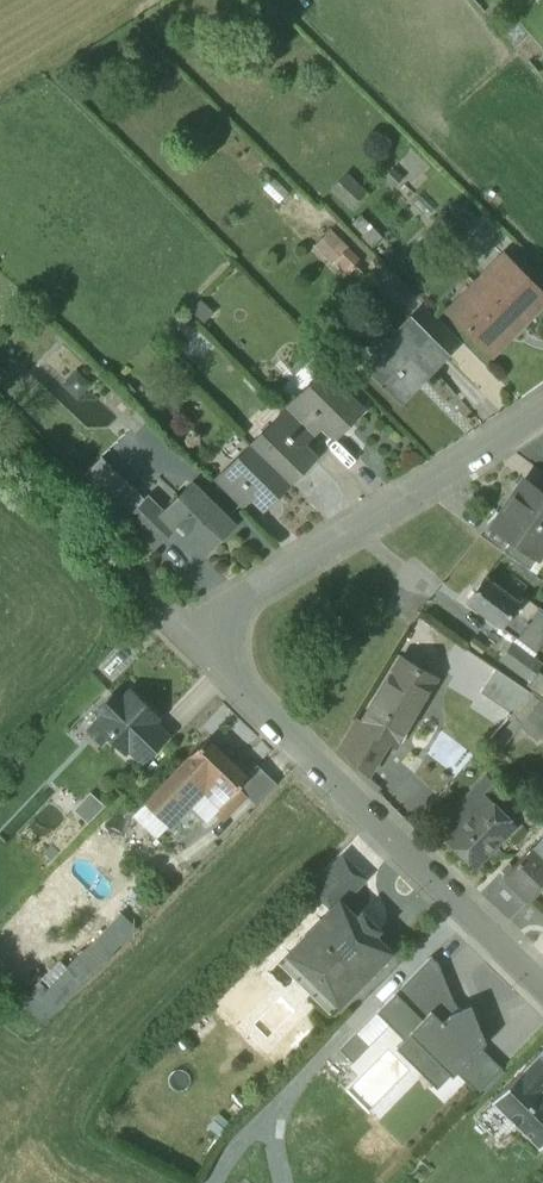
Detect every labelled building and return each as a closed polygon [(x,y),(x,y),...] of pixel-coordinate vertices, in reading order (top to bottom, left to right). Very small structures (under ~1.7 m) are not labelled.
[(449,310),(486,347),(514,319),(518,323),(542,298),(542,294),(503,254),(449,310)] [(410,318),(364,363),(400,398),(445,353),(410,318)] [(322,371),(298,396),(323,421),(335,433),(360,408),(322,371)] [(323,421),(298,396),(286,407),(312,433),(323,421)] [(312,433),(286,407),(275,419),(300,444),(312,433)] [(275,419),(250,443),(288,480),(312,456),(300,444),(275,419)] [(288,480),(250,443),(226,468),(252,493),(263,505),(288,480)] [(252,493),(226,468),(215,479),(240,505),(252,493)] [(523,477),(507,501),(542,525),(542,491),(523,477)] [(227,518),(191,483),(165,510),(164,511),(177,523),(175,525),(176,526),(202,552),(220,534),(216,529),(227,518)] [(165,510),(148,493),(122,519),(153,549),(176,526),(175,525),(177,523),(164,511),(165,510)] [(507,501),(491,524),(511,537),(537,555),(542,546),(542,525),(507,501)] [(537,555),(511,537),(503,549),(529,567),(537,555)] [(516,598),(484,574),(466,599),(515,635),(517,633),(527,620),(511,608),(518,599),(516,598)] [(520,593),(516,598),(518,599),(511,608),(527,620),(517,633),(535,646),(542,635),(542,610),(520,593)] [(541,662),(512,641),(500,656),(529,677),(529,678),(537,668),(541,662)] [(401,657),(362,722),(388,738),(394,742),(433,676),(401,657)] [(531,689),(494,665),(479,689),(510,711),(531,689)] [(537,668),(529,678),(529,677),(526,681),(542,693),(542,673),(537,668)] [(160,716),(130,686),(119,698),(112,691),(97,706),(115,723),(112,726),(110,725),(107,729),(108,730),(105,734),(125,753),(128,749),(156,720),(160,716)] [(362,722),(356,718),(341,744),(364,766),(388,738),(362,722)] [(156,720),(128,749),(142,762),(170,734),(156,720)] [(473,753),(447,732),(429,753),(454,775),(473,753)] [(246,776),(207,737),(181,763),(215,796),(207,803),(212,808),(220,816),(244,792),(238,785),(246,776)] [(215,796),(181,763),(146,800),(169,822),(188,803),(203,819),(204,818),(203,817),(212,808),(207,803),(215,796)] [(484,775),(462,798),(473,810),(486,796),(487,798),(497,788),(484,775)] [(473,810),(448,836),(474,861),(512,822),(487,798),(486,796),(473,810)] [(530,803),(520,813),(528,821),(538,811),(530,803)] [(503,873),(528,898),(542,882),(542,856),(542,831),(503,873)] [(363,876),(342,855),(312,886),(332,906),(339,899),(340,900),(363,876)] [(340,900),(339,899),(332,906),(288,951),(339,1001),(389,949),(372,932),(377,927),(361,912),(356,917),(340,900)] [(44,1021),(136,927),(120,911),(67,964),(59,968),(22,1006),(44,1021)] [(430,1008),(442,1020),(451,1012),(460,1008),(453,1001),(438,962),(431,954),(376,1009),(403,1037),(408,1031),(430,1008)] [(408,1031),(452,1075),(456,1071),(481,1046),(486,1041),(471,1004),(460,1008),(451,1012),(442,1020),(430,1008),(408,1031)] [(353,1061),(370,1044),(357,1031),(340,1048),(353,1061)] [(502,1068),(481,1046),(456,1071),(478,1092),(502,1068)] [(491,1098),(539,1145),(542,1145),(542,1089),(542,1088),(542,1087),(542,1046),(491,1098)]
